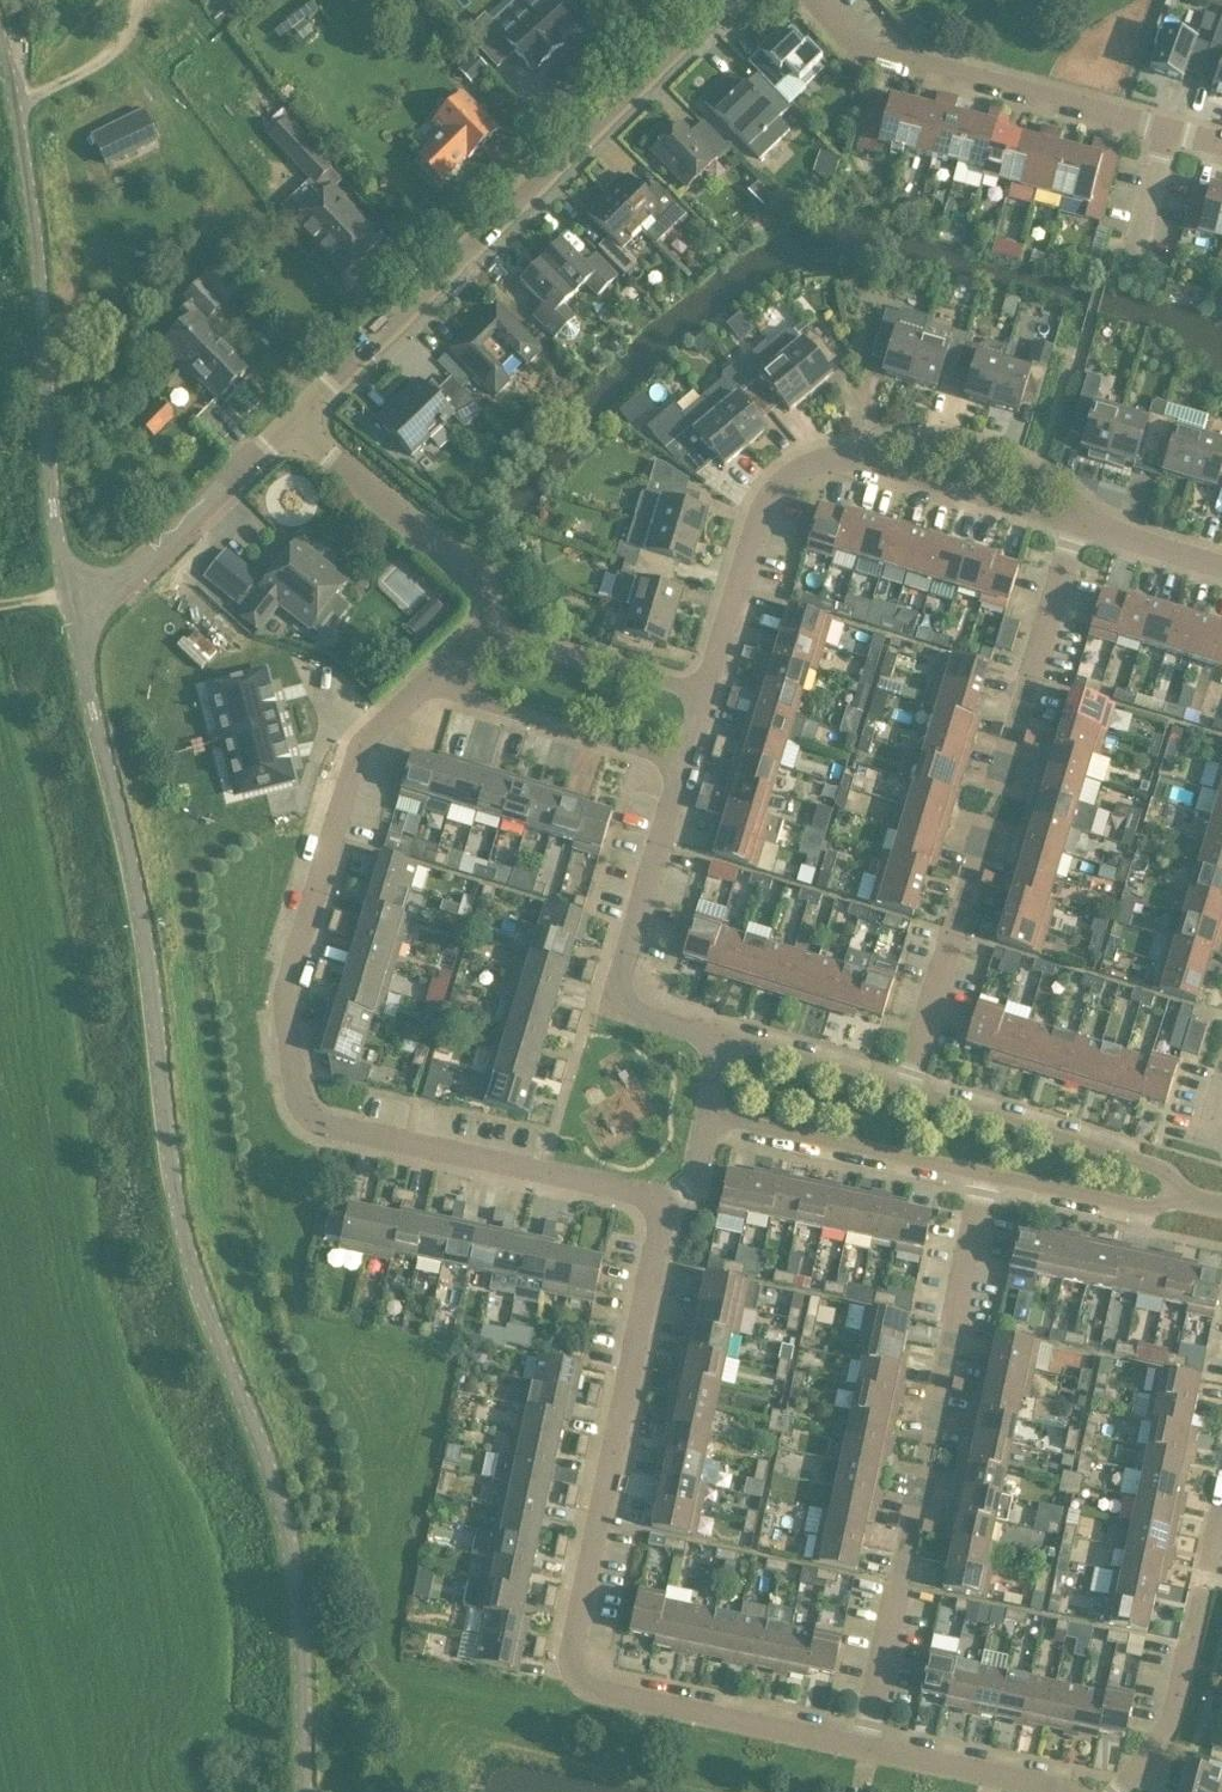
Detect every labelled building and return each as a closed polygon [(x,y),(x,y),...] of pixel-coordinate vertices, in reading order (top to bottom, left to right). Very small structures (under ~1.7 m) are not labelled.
[(1221,10),(1221,0),(1195,0),(1221,10)] [(504,39),(484,17),(466,34),(497,68),(514,52),(531,71),(535,67),(537,70),(550,57),(548,55),(558,46),(560,48),(564,45),(561,43),(573,32),(545,1),(504,39)] [(306,20),(294,29),(302,40),(314,31),(306,20)] [(1210,47),(1200,77),(1214,83),(1211,92),(1221,96),(1221,30),(1217,28),(1210,47)] [(759,51),(779,72),(767,83),(774,91),(791,74),(799,82),(822,60),(794,31),(788,37),(781,30),(759,51)] [(1185,72),(1200,77),(1210,47),(1165,30),(1163,34),(1159,33),(1154,47),(1158,48),(1150,70),(1182,81),(1185,72)] [(527,108),(512,92),(489,68),(485,71),(473,59),(458,74),(470,87),(484,73),(512,102),(500,113),(511,124),(527,108)] [(789,131),(778,120),(790,108),(774,91),(767,83),(758,74),(746,86),(735,74),(705,103),(760,160),(789,131)] [(917,104),(905,151),(931,158),(947,96),(937,94),(933,108),(917,104)] [(469,160),(498,131),(463,95),(433,124),(442,133),(416,157),(441,183),(467,158),(469,160)] [(947,96),(931,158),(958,165),(970,118),(954,113),(958,99),(947,96)] [(881,157),(884,146),(905,151),(917,104),(890,97),(889,101),(871,97),(857,151),(881,157)] [(970,118),(958,165),(983,172),(982,177),(982,178),(1000,110),(990,107),(986,122),(970,118)] [(1000,110),(982,178),(1009,184),(1021,137),(1005,133),(1009,118),(999,116),(1001,110),(1000,110)] [(144,111),(91,137),(107,170),(160,144),(144,111)] [(379,242),(332,192),(342,183),(332,172),(334,170),(312,146),(314,144),(289,117),(268,137),(315,187),(317,185),(326,195),(322,197),(308,182),(281,208),(345,275),(379,242)] [(687,189),(716,160),(728,149),(702,123),(691,134),(681,124),(651,152),(687,189)] [(1021,137),(1009,184),(1035,191),(1051,129),(1041,127),(1037,141),(1021,137)] [(1051,129),(1035,191),(1062,198),(1074,151),(1058,147),(1062,132),(1051,129)] [(1090,155),(1074,151),(1062,198),(1089,206),(1085,219),(1100,222),(1119,148),(1093,141),(1090,155)] [(815,167),(834,174),(839,159),(820,152),(815,167)] [(655,245),(686,215),(664,193),(654,203),(628,177),(608,196),(641,230),(655,245)] [(1221,240),(1221,189),(1210,186),(1208,191),(1194,187),(1183,230),(1197,234),(1221,240)] [(636,264),(621,250),(641,230),(608,196),(588,216),(614,242),(603,253),(625,275),(636,264)] [(995,239),(991,252),(1001,254),(1004,242),(995,239)] [(574,296),(586,285),(598,297),(617,278),(595,255),(593,257),(576,257),(561,242),(541,262),(574,296)] [(577,325),(573,321),(575,319),(563,307),(574,296),(541,262),(520,281),(544,305),(533,316),(555,338),(559,335),(563,339),(568,341),(572,341),(577,339),(579,334),(579,330),(577,325)] [(200,348),(218,330),(208,320),(238,291),(216,268),(185,297),(191,303),(177,318),(183,324),(160,346),(181,368),(201,349),(200,348)] [(156,289),(147,276),(131,287),(140,300),(156,289)] [(526,366),(542,351),(496,305),(462,339),(477,354),(465,366),(495,397),(510,382),(499,371),(516,355),(526,366)] [(886,310),(883,318),(874,350),(888,355),(882,373),(909,381),(926,325),(928,318),(900,310),(899,314),(886,310)] [(742,314),(728,325),(735,334),(749,322),(742,314)] [(831,376),(819,361),(830,352),(805,322),(794,332),(787,332),(769,346),(810,394),(831,376)] [(926,325),(909,381),(936,389),(942,371),(956,375),(967,337),(926,325)] [(227,340),(218,330),(200,348),(201,349),(181,368),(189,377),(192,374),(218,401),(250,369),(224,343),(227,340)] [(615,354),(616,355),(624,347),(623,346),(614,337),(610,340),(610,349),(615,354)] [(967,337),(956,375),(969,379),(964,398),(991,406),(1008,348),(987,342),(979,348),(972,346),(974,339),(967,337)] [(860,355),(862,348),(859,342),(852,340),(849,351),(860,355)] [(1052,349),(1037,345),(1032,363),(1047,368),(1052,349)] [(781,359),(760,377),(755,372),(744,381),(765,407),(776,397),(789,412),(810,394),(769,346),(781,359)] [(1032,363),(1030,370),(1004,362),(1009,348),(1008,348),(991,406),(1017,414),(1023,396),(1037,400),(1047,368),(1032,363)] [(458,385),(469,375),(448,353),(437,363),(458,385)] [(1088,458),(1105,463),(1121,413),(1094,405),(1101,384),(1099,379),(1087,375),(1072,425),(1086,430),(1081,448),(1090,451),(1088,458)] [(411,457),(454,417),(466,429),(483,413),(477,407),(451,379),(439,390),(432,382),(431,383),(433,385),(428,390),(419,380),(377,421),(411,457)] [(716,414),(745,449),(766,431),(754,416),(765,407),(744,381),(732,391),(737,396),(716,414)] [(640,393),(617,412),(628,425),(651,405),(640,393)] [(159,403),(138,424),(154,440),(176,417),(162,403),(160,405),(159,403)] [(1134,464),(1140,446),(1154,450),(1163,418),(1167,406),(1157,403),(1152,404),(1147,421),(1121,413),(1105,463),(1123,469),(1125,462),(1134,464)] [(1163,418),(1154,450),(1168,454),(1162,473),(1189,481),(1208,418),(1167,406),(1163,418)] [(700,462),(711,452),(724,467),(745,449),(716,414),(695,432),(690,427),(678,436),(700,462)] [(1203,437),(1208,418),(1189,481),(1216,489),(1221,470),(1221,471),(1221,443),(1203,437)] [(655,462),(645,494),(643,494),(635,520),(699,539),(707,513),(692,508),(687,500),(689,492),(678,489),(682,477),(663,464),(655,462)] [(844,516),(819,508),(806,551),(832,559),(835,552),(834,552),(844,516)] [(834,552),(835,552),(858,559),(871,517),(846,509),(844,516),(834,552)] [(879,581),(883,567),(896,524),(871,517),(858,559),(859,559),(855,573),(879,581)] [(625,562),(668,575),(672,561),(690,566),(699,539),(635,520),(628,545),(620,543),(616,558),(626,561),(625,562)] [(908,574),(921,532),(896,524),(883,567),(908,574)] [(921,532),(908,574),(932,581),(945,539),(921,532)] [(945,539),(932,581),(957,589),(970,547),(945,539)] [(204,578),(237,604),(245,610),(240,616),(259,631),(279,605),(309,629),(319,617),(325,621),(330,620),(342,606),(341,601),(335,596),(346,582),(297,543),(261,589),(254,583),(258,578),(226,551),(204,578)] [(993,561),(996,554),(970,547),(957,589),(981,596),(982,596),(993,561)] [(982,596),(981,596),(979,603),(1005,611),(1018,569),(993,561),(982,596)] [(610,601),(674,621),(682,594),(663,588),(668,575),(625,562),(621,576),(618,575),(610,601)] [(801,605),(804,595),(794,592),(791,602),(801,605)] [(1127,601),(1126,601),(1101,594),(1088,636),(1115,644),(1117,637),(1116,637),(1127,601)] [(1116,637),(1117,637),(1141,645),(1154,602),(1128,594),(1126,601),(1127,601),(1116,637)] [(432,599),(420,612),(437,628),(449,616),(432,599)] [(643,656),(647,642),(666,648),(674,621),(610,601),(610,602),(630,608),(622,634),(615,632),(611,647),(643,656)] [(1165,652),(1178,609),(1154,602),(1141,645),(1165,652)] [(841,617),(844,607),(834,604),(831,614),(841,617)] [(844,607),(841,617),(851,620),(854,611),(844,607)] [(781,633),(824,646),(831,621),(789,608),(781,633)] [(1178,609),(1165,652),(1190,659),(1203,617),(1178,609)] [(235,659),(250,641),(213,610),(198,628),(235,659)] [(1190,659),(1215,667),(1221,643),(1221,623),(1203,617),(1190,659)] [(1011,653),(1020,624),(1003,619),(995,648),(1011,653)] [(890,631),(893,622),(884,620),(881,628),(890,631)] [(893,622),(890,631),(901,635),(904,626),(893,622)] [(816,672),(824,646),(781,633),(774,657),(774,658),(809,669),(809,670),(816,672)] [(940,646),(942,638),(933,635),(930,644),(940,646)] [(177,637),(169,645),(187,666),(195,659),(177,637)] [(942,638),(940,646),(950,650),(953,641),(942,638)] [(752,662),(755,652),(745,649),(742,659),(752,662)] [(990,662),(993,653),(982,649),(979,658),(990,662)] [(868,660),(878,663),(881,653),(871,650),(868,660)] [(802,693),(809,670),(809,669),(774,658),(774,657),(767,655),(759,681),(802,693)] [(884,665),(894,668),(897,658),(887,655),(884,665)] [(937,681),(980,694),(988,668),(945,655),(937,681)] [(859,685),(871,689),(878,663),(868,660),(865,670),(864,669),(859,685)] [(894,668),(884,665),(881,676),(891,679),(894,668)] [(266,671),(213,685),(222,718),(238,714),(244,735),(280,726),(266,671)] [(1085,691),(1087,681),(1077,678),(1074,689),(1085,691)] [(802,693),(759,681),(752,705),(794,718),(802,693)] [(972,719),(973,718),(980,694),(937,681),(930,707),(937,709),(937,708),(972,719)] [(871,689),(859,685),(852,711),(863,714),(871,689)] [(919,694),(890,685),(888,694),(916,703),(919,694)] [(1182,688),(1177,706),(1190,710),(1195,692),(1182,688)] [(730,699),(740,702),(743,692),(733,689),(730,699)] [(1123,703),(1126,693),(1116,690),(1113,700),(1123,703)] [(873,703),(885,706),(889,695),(877,691),(873,703)] [(1126,693),(1123,703),(1134,706),(1137,697),(1126,693)] [(1064,719),(1106,732),(1114,707),(1071,694),(1064,719)] [(740,702),(730,699),(727,709),(737,711),(740,702)] [(787,743),(798,746),(805,724),(794,721),(794,718),(752,705),(744,730),(787,743)] [(1172,718),(1175,708),(1166,705),(1163,715),(1172,718)] [(937,708),(937,709),(929,733),(972,746),(980,720),(973,718),(972,719),(937,708)] [(1175,708),(1172,718),(1183,721),(1186,712),(1175,708)] [(1106,732),(1064,719),(1056,743),(1056,744),(1092,755),(1092,756),(1098,758),(1106,732)] [(1221,732),(1221,722),(1215,720),(1212,729),(1221,732)] [(1001,738),(1004,727),(993,724),(990,734),(1001,738)] [(233,761),(242,795),(294,781),(280,726),(244,735),(249,757),(233,761)] [(862,739),(872,741),(874,732),(865,729),(862,739)] [(737,755),(779,767),(787,743),(798,747),(798,746),(787,743),(744,730),(737,755)] [(922,757),(964,770),(972,746),(929,733),(922,757)] [(1035,749),(1038,738),(1027,734),(1024,745),(1035,749)] [(1154,736),(1150,746),(1160,749),(1163,739),(1154,736)] [(715,748),(725,751),(728,741),(718,738),(715,748)] [(872,741),(862,739),(859,750),(868,753),(872,741)] [(1085,779),(1092,756),(1092,755),(1056,744),(1056,743),(1050,741),(1042,767),(1085,779)] [(1167,751),(1177,754),(1180,744),(1170,741),(1167,751)] [(1157,759),(1160,749),(1150,746),(1147,756),(1157,759)] [(725,751),(715,748),(713,758),(722,761),(725,751)] [(1177,754),(1167,751),(1164,762),(1174,764),(1177,754)] [(438,763),(437,762),(412,755),(399,797),(426,805),(428,798),(427,798),(438,763)] [(439,755),(437,762),(438,763),(427,798),(428,798),(452,806),(465,763),(439,755)] [(729,780),(772,792),(779,767),(737,755),(729,780)] [(957,795),(964,770),(922,757),(914,782),(957,795)] [(465,763),(452,806),(476,813),(489,771),(465,763)] [(1035,791),(1077,804),(1085,779),(1042,767),(1035,791)] [(1220,767),(1213,792),(1220,794),(1220,793),(1221,794),(1221,767),(1220,767)] [(489,771),(476,813),(501,821),(514,778),(489,771)] [(841,786),(851,789),(854,779),(845,776),(841,786)] [(526,828),(539,785),(514,778),(501,821),(526,828)] [(700,798),(710,801),(722,805),(729,807),(729,806),(764,817),(765,816),(772,792),(729,780),(725,795),(703,788),(700,798)] [(957,795),(914,782),(907,806),(949,820),(957,795)] [(1149,785),(1142,783),(1139,791),(1146,793),(1149,785)] [(539,785),(526,828),(550,835),(563,793),(539,785)] [(851,789),(841,786),(838,796),(848,799),(851,789)] [(1027,816),(1070,829),(1077,804),(1035,791),(1027,816)] [(586,807),(587,807),(589,801),(563,793),(550,835),(574,843),(575,843),(586,807)] [(1221,821),(1221,794),(1220,793),(1220,794),(1212,818),(1221,821)] [(721,831),(776,848),(784,822),(765,816),(764,817),(729,806),(729,807),(721,831)] [(900,831),(942,844),(949,820),(907,806),(900,831)] [(612,815),(587,807),(586,807),(575,843),(574,843),(572,850),(599,858),(612,815)] [(814,831),(826,835),(833,814),(821,810),(814,831)] [(1128,820),(1138,823),(1141,814),(1131,811),(1128,820)] [(1070,829),(1027,816),(1020,841),(1062,854),(1070,829)] [(1221,848),(1221,821),(1212,818),(1205,843),(1221,848)] [(1138,823),(1128,820),(1125,831),(1135,834),(1138,823)] [(776,848),(721,831),(714,856),(756,869),(763,845),(776,848)] [(808,857),(818,860),(826,835),(814,831),(809,847),(811,847),(808,857)] [(928,867),(927,868),(934,870),(942,844),(900,831),(892,855),(886,853),(885,854),(928,867)] [(394,853),(397,842),(387,839),(384,850),(394,853)] [(1012,866),(1055,878),(1062,854),(1020,841),(1012,866)] [(1221,875),(1221,848),(1205,843),(1198,867),(1221,875)] [(413,849),(410,856),(417,858),(419,851),(413,849)] [(434,864),(437,855),(428,852),(425,861),(434,864)] [(824,862),(834,865),(838,855),(827,852),(824,862)] [(367,879),(410,891),(418,866),(375,853),(367,879)] [(928,867),(885,854),(878,879),(920,891),(927,868),(928,867)] [(437,855),(434,864),(445,867),(448,858),(437,855)] [(1113,855),(1107,858),(1105,865),(1117,868),(1120,857),(1113,855)] [(818,860),(808,857),(805,868),(815,871),(818,860)] [(1119,870),(1130,874),(1133,864),(1122,861),(1119,870)] [(708,876),(734,885),(739,870),(723,865),(712,862),(709,872),(708,876)] [(834,865),(824,862),(821,873),(831,876),(834,865)] [(958,878),(962,866),(950,863),(947,874),(958,878)] [(1048,903),(1048,902),(1055,878),(1012,866),(1005,891),(1012,893),(1012,892),(1048,903)] [(483,879),(486,870),(477,867),(474,876),(483,879)] [(1198,867),(1190,892),(1221,902),(1221,875),(1198,867)] [(486,870),(483,879),(494,882),(497,873),(486,870)] [(1130,874),(1119,870),(1116,882),(1127,885),(1130,874)] [(759,888),(762,878),(751,874),(748,885),(759,888)] [(993,888),(996,877),(984,874),(981,885),(993,888)] [(762,878),(759,888),(769,891),(773,881),(762,878)] [(410,891),(367,879),(360,904),(366,906),(367,905),(402,916),(403,915),(410,891)] [(920,891),(878,879),(870,904),(913,917),(920,891)] [(533,894),(536,884),(527,882),(524,891),(533,894)] [(536,884),(533,894),(543,897),(546,887),(536,884)] [(493,899),(496,889),(486,886),(483,896),(493,899)] [(808,904),(811,893),(801,890),(798,901),(808,904)] [(1048,902),(1048,903),(1012,892),(1012,893),(1005,917),(1047,930),(1055,904),(1048,902)] [(1221,929),(1221,902),(1190,892),(1183,917),(1221,929)] [(811,893),(808,904),(819,907),(822,896),(811,893)] [(584,909),(587,900),(576,896),(574,906),(584,909)] [(461,907),(471,910),(474,900),(464,897),(461,907)] [(719,920),(723,907),(696,899),(692,912),(719,920)] [(359,930),(402,943),(410,917),(403,915),(402,916),(367,905),(366,906),(359,930)] [(574,941),(574,942),(580,944),(588,917),(546,905),(538,929),(538,930),(574,941)] [(857,919),(860,908),(850,905),(847,916),(857,919)] [(471,910),(461,907),(459,917),(469,920),(471,910)] [(860,908),(857,919),(868,922),(871,911),(860,908)] [(332,922),(342,925),(345,915),(336,912),(332,922)] [(719,930),(720,930),(722,924),(696,915),(683,958),(707,965),(708,966),(719,930)] [(1047,930),(1005,917),(997,943),(1039,955),(1047,930)] [(1183,917),(1176,941),(1175,942),(1211,952),(1211,953),(1218,955),(1221,940),(1221,929),(1183,917)] [(908,933),(911,924),(901,920),(898,930),(908,933)] [(342,925),(332,922),(329,932),(339,935),(342,925)] [(524,953),(566,965),(574,942),(574,941),(538,930),(538,929),(532,927),(524,953)] [(352,955),(394,968),(402,943),(359,930),(352,955)] [(744,938),(720,930),(719,930),(708,966),(707,965),(705,972),(731,980),(744,938)] [(1091,943),(1101,946),(1104,937),(1094,934),(1091,943)] [(756,988),(768,945),(744,938),(731,980),(756,988)] [(1107,948),(1117,951),(1120,941),(1110,938),(1107,948)] [(1204,977),(1211,953),(1211,952),(1175,942),(1176,941),(1169,939),(1161,964),(1204,977)] [(461,945),(447,941),(443,955),(457,959),(461,945)] [(1101,946),(1091,943),(1088,954),(1098,957),(1101,946)] [(768,945),(756,988),(780,995),(793,953),(768,945)] [(1117,951),(1107,948),(1104,959),(1114,962),(1117,951)] [(1003,962),(1006,952),(995,949),(993,959),(1003,962)] [(1003,962),(1018,966),(1021,956),(1006,952),(1003,962)] [(516,978),(559,990),(566,965),(524,953),(516,978)] [(793,953),(780,995),(805,1003),(818,960),(793,953)] [(481,957),(469,954),(466,962),(478,966),(481,957)] [(344,979),(387,992),(394,968),(352,955),(344,979)] [(818,960),(805,1003),(830,1010),(843,968),(818,960)] [(317,971),(327,974),(330,963),(320,961),(317,971)] [(588,961),(585,971),(595,974),(598,964),(588,961)] [(1042,975),(1045,964),(1036,961),(1032,971),(1042,975)] [(1045,964),(1042,975),(1053,978),(1056,967),(1045,964)] [(1204,977),(1161,964),(1153,990),(1196,1003),(1204,977)] [(843,968),(830,1010),(855,1018),(857,1011),(867,975),(866,975),(843,968)] [(868,968),(866,975),(867,975),(857,1011),(882,1019),(895,976),(868,968)] [(327,974),(317,971),(314,981),(324,984),(327,974)] [(592,984),(595,974),(585,971),(582,981),(592,984)] [(438,981),(449,984),(451,976),(440,973),(438,981)] [(1091,989),(1094,978),(1085,975),(1081,986),(1091,989)] [(509,1002),(551,1015),(559,990),(516,978),(509,1002)] [(1094,978),(1091,989),(1102,993),(1105,981),(1094,978)] [(373,1015),(372,1016),(379,1018),(387,992),(344,979),(337,1003),(337,1004),(373,1015)] [(426,1004),(442,1009),(449,986),(432,981),(426,1004)] [(1140,1004),(1144,993),(1134,990),(1131,1001),(1140,1004)] [(1144,993),(1140,1004),(1151,1008),(1155,997),(1144,993)] [(365,1040),(372,1016),(373,1015),(337,1004),(337,1003),(330,1001),(323,1027),(365,1040)] [(551,1015),(509,1002),(501,1027),(544,1040),(551,1015)] [(966,1045),(991,1052),(991,1053),(1002,1017),(1003,1017),(1005,1010),(979,1002),(966,1045)] [(1192,1019),(1194,1009),(1184,1006),(1182,1016),(1192,1019)] [(573,1011),(570,1021),(580,1024),(583,1014),(573,1011)] [(991,1053),(991,1052),(988,1059),(1014,1067),(1027,1024),(1003,1017),(1002,1017),(991,1053)] [(422,1031),(434,1035),(437,1024),(425,1020),(422,1031)] [(577,1033),(580,1024),(570,1021),(567,1031),(577,1033)] [(1198,1056),(1207,1027),(1190,1022),(1182,1051),(1198,1056)] [(1039,1074),(1052,1032),(1027,1024),(1014,1067),(1039,1074)] [(357,1065),(365,1040),(323,1027),(315,1052),(357,1065)] [(494,1052),(537,1064),(544,1040),(501,1027),(494,1052)] [(1052,1032),(1039,1074),(1064,1082),(1076,1039),(1052,1032)] [(1088,1089),(1101,1047),(1076,1039),(1064,1082),(1088,1089)] [(417,1056),(427,1058),(429,1049),(420,1046),(417,1056)] [(1101,1047),(1088,1089),(1113,1097),(1126,1054),(1101,1047)] [(529,1089),(529,1088),(537,1064),(494,1052),(486,1077),(493,1079),(493,1078),(529,1089)] [(1126,1054),(1113,1097),(1139,1104),(1141,1097),(1140,1097),(1150,1062),(1149,1061),(1126,1054)] [(1149,1061),(1150,1062),(1140,1097),(1141,1097),(1165,1105),(1178,1062),(1151,1054),(1149,1061)] [(427,1058),(417,1056),(414,1066),(423,1069),(427,1058)] [(558,1061),(555,1070),(565,1073),(568,1063),(558,1061)] [(562,1083),(565,1073),(555,1070),(553,1080),(562,1083)] [(435,1088),(438,1079),(428,1076),(425,1085),(435,1088)] [(493,1078),(493,1079),(486,1104),(528,1117),(536,1090),(529,1088),(529,1089),(493,1078)] [(744,1222),(755,1171),(754,1171),(752,1178),(727,1172),(718,1216),(744,1222)] [(755,1171),(744,1222),(745,1222),(746,1215),(771,1220),(780,1176),(755,1171)] [(780,1176),(771,1220),(796,1225),(805,1181),(780,1176)] [(805,1181),(796,1225),(821,1230),(830,1187),(805,1181)] [(362,1194),(364,1183),(353,1182),(352,1192),(362,1194)] [(830,1187),(821,1230),(846,1236),(856,1192),(830,1187)] [(403,1202),(405,1192),(394,1190),(392,1200),(403,1202)] [(405,1192),(403,1202),(413,1205),(416,1194),(405,1192)] [(856,1192),(846,1236),(872,1241),(881,1197),(856,1192)] [(459,1203),(466,1205),(467,1197),(457,1195),(455,1203),(459,1203)] [(896,1253),(905,1210),(906,1203),(881,1197),(872,1241),(896,1246),(895,1253),(896,1253)] [(453,1213),(455,1203),(444,1200),(442,1211),(453,1213)] [(455,1203),(453,1213),(464,1215),(466,1205),(459,1203),(455,1203)] [(905,1210),(896,1253),(922,1259),(931,1215),(906,1210),(907,1203),(906,1203),(905,1210)] [(365,1256),(374,1212),(348,1207),(339,1250),(365,1256)] [(400,1210),(398,1217),(399,1218),(392,1254),(393,1254),(417,1259),(426,1216),(400,1210)] [(504,1224),(506,1214),(495,1211),(493,1222),(504,1224)] [(374,1212),(365,1256),(391,1261),(393,1254),(392,1254),(399,1218),(398,1217),(374,1212)] [(506,1214),(504,1224),(515,1226),(517,1216),(506,1214)] [(426,1216),(417,1259),(442,1265),(451,1221),(426,1216)] [(467,1270),(477,1226),(451,1221),(442,1265),(467,1270)] [(554,1234),(556,1224),(546,1222),(544,1232),(554,1234)] [(556,1224),(554,1234),(565,1236),(567,1226),(556,1224)] [(477,1226),(467,1270),(493,1275),(502,1232),(477,1226)] [(502,1232),(493,1275),(518,1280),(527,1237),(502,1232)] [(1035,1283),(1045,1232),(1043,1239),(1018,1234),(1009,1277),(1035,1283)] [(1045,1232),(1035,1283),(1036,1283),(1037,1276),(1062,1281),(1071,1237),(1045,1232)] [(551,1249),(552,1249),(553,1243),(527,1237),(518,1280),(542,1286),(543,1286),(551,1249)] [(1071,1237),(1062,1281),(1087,1286),(1096,1243),(1071,1237)] [(1096,1243),(1087,1286),(1112,1291),(1121,1248),(1096,1243)] [(1121,1248),(1112,1291),(1138,1297),(1147,1253),(1121,1248)] [(576,1255),(552,1249),(551,1249),(543,1286),(542,1286),(541,1293),(567,1298),(576,1255)] [(735,1264),(733,1275),(743,1277),(758,1280),(760,1270),(745,1267),(749,1251),(740,1249),(737,1265),(735,1264)] [(1147,1253),(1138,1297),(1163,1302),(1172,1259),(1147,1253)] [(576,1255),(567,1298),(593,1304),(603,1260),(576,1255)] [(1172,1259),(1163,1302),(1187,1307),(1186,1314),(1187,1314),(1197,1264),(1172,1259)] [(733,1275),(735,1264),(725,1262),(723,1273),(733,1275)] [(1197,1264),(1187,1314),(1213,1320),(1221,1276),(1196,1271),(1198,1264),(1197,1264)] [(785,1275),(796,1277),(797,1268),(787,1266),(785,1275)] [(783,1285),(785,1275),(775,1273),(773,1283),(783,1285)] [(763,1287),(749,1284),(705,1275),(700,1301),(743,1310),(758,1313),(763,1287)] [(785,1275),(783,1285),(794,1287),(796,1277),(785,1275)] [(834,1295),(836,1286),(827,1284),(824,1293),(834,1295)] [(836,1286),(834,1295),(859,1301),(862,1288),(847,1285),(847,1288),(836,1286)] [(862,1288),(859,1301),(875,1305),(884,1307),(887,1295),(877,1293),(877,1291),(862,1288)] [(887,1295),(884,1307),(894,1309),(896,1297),(887,1295)] [(806,1323),(816,1326),(821,1299),(811,1297),(806,1323)] [(743,1310),(700,1301),(695,1325),(688,1324),(688,1325),(738,1336),(743,1310)] [(860,1335),(904,1344),(909,1317),(866,1308),(860,1335)] [(789,1320),(799,1322),(801,1312),(792,1310),(789,1320)] [(799,1322),(789,1320),(787,1330),(797,1333),(799,1322)] [(816,1326),(806,1323),(803,1339),(813,1341),(816,1326)] [(1023,1336),(1026,1324),(1017,1323),(1015,1334),(1023,1336)] [(1026,1324),(1023,1336),(1035,1339),(1037,1327),(1026,1324)] [(682,1350),(725,1359),(731,1335),(738,1336),(688,1325),(682,1350)] [(507,1332),(496,1329),(492,1348),(503,1350),(507,1332)] [(522,1329),(518,1348),(530,1350),(533,1332),(522,1329)] [(558,1338),(551,1335),(545,1340),(546,1348),(553,1351),(559,1346),(558,1338)] [(899,1368),(904,1344),(860,1335),(855,1360),(906,1370),(906,1369),(899,1368)] [(1074,1346),(1076,1337),(1066,1335),(1065,1345),(1074,1346)] [(996,1336),(991,1362),(1034,1371),(1040,1345),(996,1336)] [(1076,1337),(1074,1346),(1086,1349),(1087,1339),(1076,1337)] [(1125,1357),(1128,1342),(1118,1340),(1115,1355),(1125,1357)] [(1128,1342),(1125,1357),(1150,1363),(1153,1347),(1128,1342)] [(1153,1347),(1150,1363),(1165,1366),(1175,1368),(1178,1357),(1167,1355),(1168,1350),(1153,1347)] [(582,1361),(584,1350),(573,1348),(571,1359),(582,1361)] [(677,1376),(720,1385),(725,1359),(682,1350),(677,1376)] [(576,1393),(582,1366),(538,1357),(533,1384),(576,1393)] [(1178,1357),(1175,1368),(1185,1370),(1188,1359),(1178,1357)] [(778,1370),(788,1372),(790,1362),(781,1360),(778,1370)] [(857,1387),(900,1396),(906,1370),(855,1360),(862,1362),(857,1387)] [(978,1386),(1029,1397),(1034,1371),(991,1362),(986,1387),(979,1385),(978,1386)] [(788,1372),(778,1370),(776,1381),(786,1383),(788,1372)] [(1193,1405),(1195,1405),(1200,1379),(1157,1370),(1151,1396),(1193,1405)] [(928,1386),(931,1375),(919,1372),(917,1384),(928,1386)] [(1080,1381),(1090,1383),(1092,1374),(1082,1372),(1080,1381)] [(795,1374),(793,1384),(803,1386),(805,1376),(795,1374)] [(1096,1384),(1107,1387),(1109,1377),(1098,1374),(1096,1384)] [(671,1401),(715,1410),(720,1385),(677,1376),(671,1401)] [(1080,1381),(1072,1379),(1066,1378),(1064,1389),(1087,1394),(1090,1383),(1080,1381)] [(963,1394),(965,1382),(954,1379),(952,1391),(963,1394)] [(571,1419),(576,1393),(533,1384),(528,1408),(527,1409),(564,1416),(564,1417),(571,1419)] [(1107,1387),(1096,1384),(1094,1395),(1104,1397),(1107,1387)] [(589,1395),(599,1397),(601,1387),(591,1386),(589,1395)] [(1029,1397),(978,1386),(973,1411),(1017,1420),(1022,1396),(1029,1398),(1029,1397)] [(851,1412),(895,1421),(900,1396),(857,1387),(851,1412)] [(599,1397),(589,1395),(587,1405),(597,1408),(599,1397)] [(1085,1399),(1073,1396),(1071,1405),(1083,1408),(1085,1399)] [(1146,1421),(1196,1432),(1197,1431),(1190,1429),(1195,1405),(1193,1405),(1151,1396),(1146,1421)] [(666,1426),(710,1435),(715,1410),(671,1401),(666,1426)] [(558,1442),(564,1417),(564,1416),(527,1409),(528,1408),(521,1406),(515,1433),(558,1442)] [(770,1421),(780,1424),(783,1413),(773,1411),(770,1421)] [(968,1436),(1011,1446),(1017,1420),(973,1411),(968,1436)] [(846,1437),(889,1446),(895,1421),(851,1412),(846,1437)] [(780,1424),(791,1426),(793,1415),(783,1413),(780,1424)] [(780,1424),(770,1421),(768,1431),(778,1433),(780,1424)] [(1148,1448),(1191,1457),(1196,1432),(1146,1421),(1146,1422),(1153,1423),(1148,1448)] [(780,1424),(778,1433),(789,1436),(791,1426),(780,1424)] [(1085,1435),(1096,1437),(1098,1428),(1087,1425),(1085,1435)] [(668,1452),(704,1460),(710,1435),(666,1426),(661,1451),(668,1452)] [(510,1458),(553,1467),(558,1442),(515,1433),(510,1458)] [(1066,1443),(1077,1445),(1079,1435),(1068,1433),(1066,1443)] [(1096,1437),(1085,1435),(1083,1444),(1094,1447),(1096,1437)] [(579,1446),(589,1448),(591,1439),(581,1436),(579,1446)] [(962,1462),(1006,1471),(1011,1446),(968,1436),(962,1462)] [(841,1462),(884,1471),(889,1446),(846,1437),(841,1462)] [(589,1448),(579,1446),(577,1456),(587,1458),(589,1448)] [(1142,1473),(1186,1482),(1191,1457),(1148,1448),(1142,1473)] [(655,1476),(706,1487),(706,1486),(699,1485),(704,1460),(668,1452),(661,1451),(655,1476)] [(493,1481),(548,1492),(553,1467),(510,1458),(498,1456),(493,1481)] [(1064,1457),(1062,1466),(1072,1468),(1074,1459),(1064,1457)] [(757,1471),(767,1473),(769,1463),(759,1461),(757,1471)] [(835,1488),(879,1497),(884,1471),(841,1462),(835,1488)] [(957,1487),(1000,1496),(1006,1471),(962,1462),(957,1487)] [(775,1465),(773,1476),(784,1478),(786,1467),(775,1465)] [(555,1468),(554,1481),(573,1482),(574,1470),(555,1468)] [(767,1473),(757,1471),(755,1482),(764,1484),(767,1473)] [(1062,1483),(1071,1485),(1074,1474),(1064,1472),(1062,1483)] [(1137,1498),(1180,1507),(1186,1482),(1142,1473),(1137,1498)] [(1071,1485),(1083,1487),(1085,1477),(1074,1474),(1071,1485)] [(657,1503),(700,1512),(706,1487),(655,1476),(655,1477),(662,1479),(657,1503)] [(743,1495),(761,1499),(764,1484),(755,1482),(746,1480),(743,1495)] [(499,1508),(542,1517),(548,1492),(493,1481),(504,1483),(499,1508)] [(1071,1485),(1062,1483),(1059,1494),(1066,1495),(1069,1496),(1071,1485)] [(559,1494),(578,1498),(580,1488),(570,1487),(561,1485),(559,1494)] [(1071,1485),(1069,1496),(1081,1497),(1083,1487),(1071,1485)] [(952,1512),(995,1521),(1000,1496),(957,1487),(952,1512)] [(823,1511),(873,1522),(879,1497),(835,1488),(830,1512),(823,1510),(823,1511)] [(578,1498),(559,1494),(568,1497),(566,1507),(576,1509),(578,1498)] [(1132,1524),(1175,1533),(1180,1507),(1137,1498),(1132,1524)] [(700,1512),(657,1503),(652,1529),(695,1538),(700,1512)] [(494,1534),(537,1543),(542,1517),(499,1508),(494,1534)] [(1048,1533),(1058,1535),(1063,1510),(1053,1508),(1048,1533)] [(873,1523),(873,1522),(823,1511),(818,1537),(861,1546),(866,1521),(873,1523)] [(746,1521),(756,1524),(758,1514),(748,1512),(746,1521)] [(946,1537),(997,1548),(997,1547),(990,1546),(995,1521),(952,1512),(946,1537)] [(898,1528),(901,1517),(889,1515),(887,1526),(898,1528)] [(762,1525),(773,1527),(775,1518),(764,1516),(762,1525)] [(756,1524),(746,1521),(744,1532),(754,1534),(756,1524)] [(932,1536),(934,1525),(924,1522),(921,1533),(932,1536)] [(1126,1549),(1170,1558),(1175,1533),(1132,1524),(1126,1549)] [(773,1527),(762,1525),(760,1536),(771,1538),(773,1527)] [(1064,1536),(1075,1538),(1077,1529),(1066,1526),(1064,1536)] [(488,1559),(532,1568),(537,1543),(494,1534),(488,1559)] [(650,1545),(665,1548),(674,1550),(677,1541),(652,1536),(650,1545)] [(1075,1538),(1064,1536),(1062,1547),(1073,1549),(1075,1538)] [(558,1547),(567,1549),(569,1539),(559,1537),(558,1547)] [(861,1546),(818,1537),(812,1563),(855,1572),(861,1546)] [(948,1564),(991,1573),(997,1548),(946,1537),(946,1538),(953,1540),(948,1564)] [(677,1541),(674,1550),(685,1552),(687,1543),(677,1541)] [(567,1549),(558,1547),(556,1557),(565,1560),(567,1549)] [(725,1562),(727,1551),(718,1549),(716,1560),(725,1562)] [(1114,1573),(1164,1583),(1170,1558),(1126,1549),(1121,1573),(1114,1572),(1114,1573)] [(727,1551),(725,1562),(736,1565),(738,1554),(727,1551)] [(483,1584),(526,1593),(532,1568),(488,1559),(483,1584)] [(775,1573),(778,1562),(768,1560),(766,1571),(775,1573)] [(778,1562),(775,1573),(786,1575),(788,1564),(778,1562)] [(991,1573),(948,1564),(942,1590),(986,1599),(991,1573)] [(826,1582),(828,1573),(819,1571),(817,1580),(826,1582)] [(828,1573),(826,1582),(836,1585),(838,1575),(828,1573)] [(1037,1583),(1047,1585),(1049,1575),(1039,1573),(1037,1583)] [(1164,1584),(1164,1583),(1114,1573),(1108,1598),(1152,1607),(1157,1583),(1164,1584)] [(1053,1586),(1064,1588),(1066,1579),(1055,1577),(1053,1586)] [(464,1607),(485,1612),(485,1611),(521,1619),(521,1618),(526,1593),(483,1584),(469,1581),(464,1607)] [(1047,1585),(1037,1583),(1035,1594),(1045,1596),(1047,1585)] [(1064,1588),(1053,1586),(1051,1597),(1062,1600),(1064,1588)] [(547,1597),(556,1600),(559,1590),(549,1588),(547,1597)] [(654,1645),(665,1595),(639,1590),(630,1633),(655,1638),(653,1645),(654,1645)] [(665,1595),(654,1645),(680,1651),(689,1607),(664,1602),(666,1595),(665,1595)] [(544,1608),(547,1597),(538,1596),(536,1606),(544,1608)] [(556,1600),(547,1597),(544,1608),(554,1610),(556,1600)] [(1152,1607),(1108,1598),(1103,1624),(1146,1633),(1152,1607)] [(965,1612),(967,1601),(957,1599),(955,1609),(965,1612)] [(965,1612),(963,1620),(989,1626),(993,1607),(967,1601),(965,1612)] [(689,1607),(680,1651),(705,1656),(714,1613),(689,1607)] [(1016,1623),(1018,1612),(1008,1610),(1006,1621),(1016,1623)] [(521,1618),(521,1619),(485,1611),(485,1612),(479,1636),(523,1645),(528,1619),(521,1618)] [(1018,1612),(1016,1623),(1026,1625),(1029,1615),(1018,1612)] [(714,1613),(705,1656),(730,1661),(739,1618),(714,1613)] [(739,1618),(730,1661),(755,1667),(765,1623),(739,1618)] [(1066,1634),(1068,1623),(1058,1621),(1056,1632),(1066,1634)] [(765,1623),(755,1667),(781,1672),(790,1629),(765,1623)] [(1068,1623),(1066,1634),(1077,1636),(1079,1625),(1068,1623)] [(790,1629),(781,1672),(806,1677),(816,1627),(814,1634),(790,1629)] [(816,1627),(806,1677),(807,1678),(808,1670),(834,1676),(843,1632),(816,1627)] [(1117,1644),(1119,1634),(1109,1631),(1107,1641),(1117,1644)] [(952,1652),(955,1640),(931,1634),(928,1647),(952,1652)] [(1119,1634),(1117,1644),(1128,1646),(1130,1636),(1119,1634)] [(523,1645),(479,1636),(474,1662),(517,1672),(523,1645)] [(536,1648),(546,1650),(548,1640),(538,1638),(536,1648)] [(546,1650),(536,1648),(534,1659),(544,1660),(546,1650)] [(945,1706),(956,1656),(930,1650),(921,1694),(946,1699),(944,1706),(945,1706)] [(956,1656),(945,1706),(971,1712),(980,1668),(955,1663),(957,1656),(956,1656)] [(980,1668),(971,1712),(996,1717),(1005,1674),(980,1668)] [(1005,1674),(996,1717),(1021,1723),(1030,1679),(1005,1674)] [(1030,1679),(1021,1723),(1046,1728),(1055,1685),(1030,1679)] [(1055,1685),(1046,1728),(1072,1733),(1081,1690),(1055,1685)] [(1081,1690),(1072,1733),(1097,1739),(1107,1688),(1105,1695),(1081,1690)] [(1134,1694),(1107,1688),(1097,1739),(1098,1739),(1099,1732),(1124,1737),(1134,1694)] [(1215,1723),(1207,1749),(1221,1753),(1221,1725),(1215,1723)] [(1187,1791),(1217,1791),(1221,1773),(1182,1763),(1176,1789),(1187,1791)]
